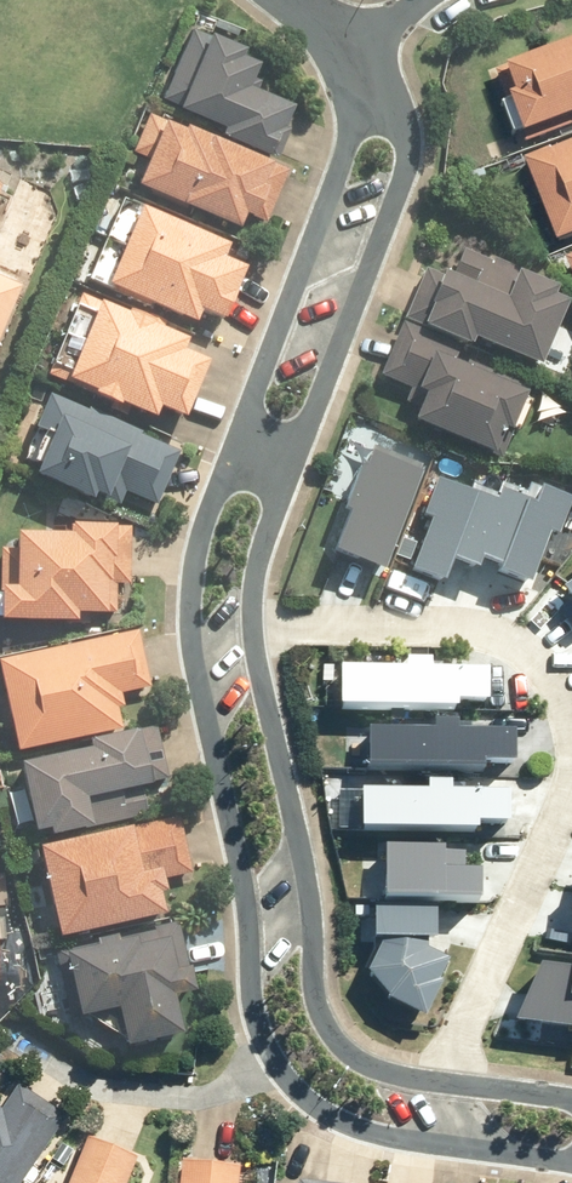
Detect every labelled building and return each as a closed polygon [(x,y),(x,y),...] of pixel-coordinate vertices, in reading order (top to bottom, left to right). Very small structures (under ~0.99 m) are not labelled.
[(221,123),(218,131),(273,154),(285,123),(283,123),(293,99),(256,84),(258,78),(250,74),(257,56),(239,50),(242,42),(208,28),(207,31),(191,23),(160,97),(221,123)] [(509,95),(523,132),(571,115),(571,38),(494,69),(505,97),(509,95)] [(145,154),(134,178),(238,222),(242,209),(267,220),(289,165),(283,164),(285,161),(185,118),(182,123),(162,114),(162,116),(148,111),(131,148),(145,154)] [(550,150),(549,148),(523,159),(555,242),(571,235),(571,142),(550,150)] [(121,198),(88,277),(194,322),(200,309),(223,319),(246,266),(222,256),(228,243),(121,198)] [(441,273),(425,266),(404,316),(470,344),(474,336),(539,364),(567,299),(554,293),(557,285),(492,257),(491,261),(463,247),(451,272),(442,269),(441,273)] [(19,286),(0,277),(0,329),(19,286)] [(125,311),(81,292),(46,372),(92,390),(91,393),(118,404),(119,402),(155,417),(159,407),(183,416),(208,358),(183,349),(187,336),(163,327),(165,321),(150,315),(149,318),(126,308),(125,311)] [(401,321),(379,374),(410,387),(404,401),(418,407),(413,418),(501,457),(512,430),(509,429),(529,385),(467,359),(465,365),(453,359),(459,345),(401,321)] [(179,451),(140,433),(141,431),(49,391),(32,427),(47,433),(31,473),(90,499),(92,494),(118,504),(124,490),(156,504),(179,451)] [(386,576),(421,476),(372,458),(336,559),(386,576)] [(412,573),(442,586),(453,562),(479,573),(483,564),(496,570),(495,573),(529,588),(552,536),(557,539),(571,506),(571,504),(532,487),(528,496),(503,485),(494,505),(438,481),(423,515),(436,520),(412,573)] [(75,620),(75,612),(104,613),(105,612),(115,612),(116,583),(129,583),(131,525),(113,525),(113,523),(69,523),(69,532),(13,531),(13,548),(0,547),(0,620),(75,620)] [(556,596),(571,619),(571,585),(556,596)] [(117,707),(123,707),(120,692),(149,686),(137,630),(0,659),(0,684),(15,752),(120,728),(117,707)] [(344,670),(343,711),(460,714),(460,707),(491,708),(492,674),(434,672),(434,664),(409,664),(409,672),(344,670)] [(369,733),(368,771),(484,774),(485,767),(517,768),(518,736),(460,735),(460,725),(437,725),(437,734),(369,733)] [(85,743),(86,749),(17,764),(32,831),(47,828),(48,835),(146,815),(140,787),(151,784),(150,781),(168,778),(157,726),(90,739),(90,741),(85,743)] [(366,793),(365,836),(480,839),(480,830),(511,831),(512,796),(454,795),(454,786),(430,785),(429,795),(366,793)] [(179,816),(37,848),(57,938),(163,914),(159,894),(166,892),(162,878),(190,873),(179,816)] [(387,904),(484,907),(484,876),(444,875),(445,853),(388,851),(387,904)] [(377,944),(436,944),(437,911),(377,911),(377,944)] [(192,989),(177,922),(149,928),(150,930),(115,938),(115,935),(94,939),(95,942),(54,950),(69,1018),(84,1014),(123,1038),(125,1046),(180,1031),(170,995),(192,989)] [(428,1024),(452,967),(431,955),(427,949),(384,949),(371,977),(390,1004),(428,1024)] [(571,1034),(571,973),(543,970),(513,1027),(571,1034)] [(66,1116),(19,1086),(3,1111),(0,1109),(0,1182),(21,1182),(66,1116)] [(69,1182),(128,1182),(137,1159),(87,1138),(69,1182)] [(180,1182),(238,1182),(240,1167),(182,1162),(180,1182)]
